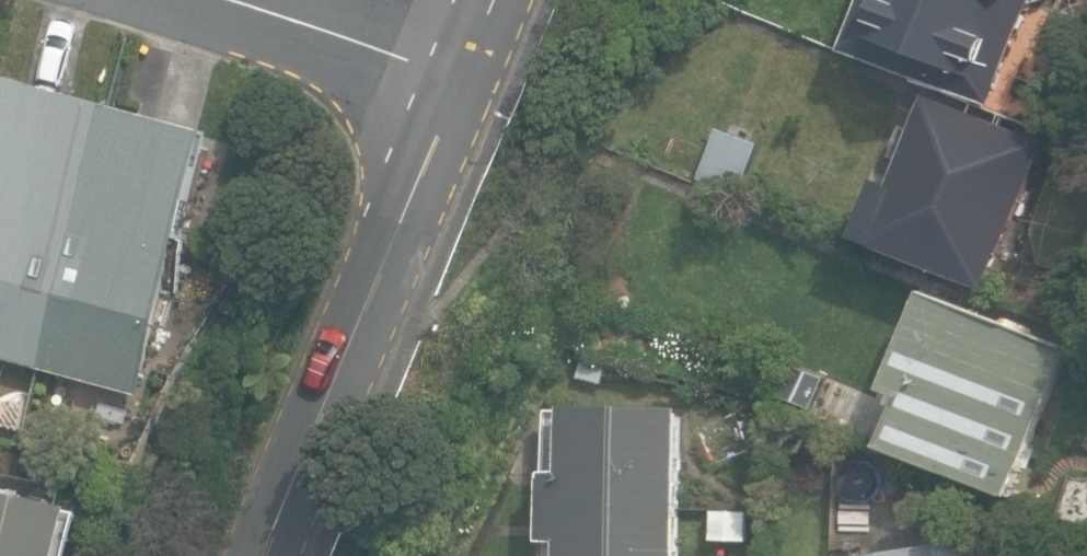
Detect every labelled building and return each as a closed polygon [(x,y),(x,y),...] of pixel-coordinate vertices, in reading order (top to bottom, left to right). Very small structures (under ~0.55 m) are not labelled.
[(995,106),(1034,1),(1038,0),(872,0),(852,52),(995,106)] [(146,394),(216,132),(12,78),(0,121),(0,355),(146,394)] [(861,241),(990,291),(1048,143),(934,99),(901,185),(885,179),(861,241)] [(891,446),(1012,496),(1073,347),(935,290),(893,391),(911,398),(891,446)] [(604,384),(608,363),(583,357),(578,379),(604,384)] [(688,406),(569,405),(569,470),(550,470),(549,540),(568,540),(568,555),(687,555),(688,406)] [(83,507),(0,489),(0,555),(73,555),(83,507)] [(713,540),(750,541),(752,510),(714,508),(713,540)] [(984,536),(873,555),(988,555),(984,536)]
